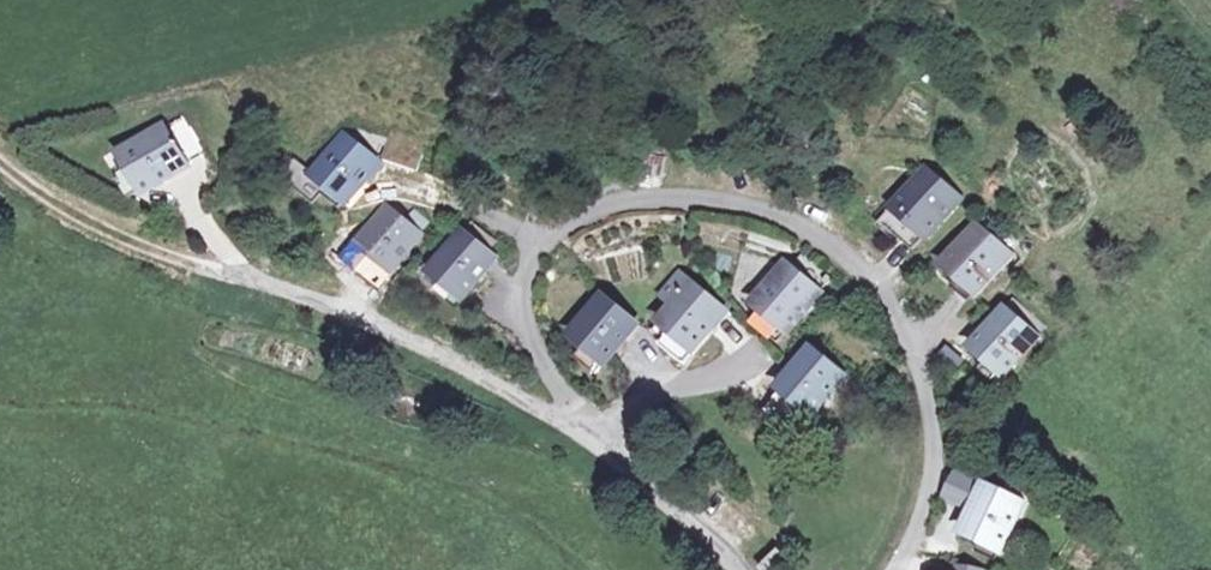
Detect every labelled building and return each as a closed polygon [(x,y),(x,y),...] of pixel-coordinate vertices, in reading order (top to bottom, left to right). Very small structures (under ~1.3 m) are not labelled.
[(346,111),(312,163),(347,188),(383,141),(418,150),(426,120),(390,111),(387,122),(346,111)] [(195,153),(171,117),(113,154),(132,190),(195,153)] [(646,158),(645,182),(662,183),(663,159),(646,158)] [(922,173),(897,208),(924,232),(952,199),(922,173)] [(420,239),(393,210),(360,244),(386,273),(420,239)] [(1004,248),(976,223),(946,259),(975,285),(1004,248)] [(467,299),(496,260),(461,237),(433,275),(467,299)] [(817,294),(790,264),(756,295),(777,327),(817,294)] [(672,299),(659,316),(652,326),(663,334),(660,338),(686,357),(696,344),(694,342),(724,302),(676,266),(659,290),(672,299)] [(571,334),(603,357),(631,314),(599,292),(571,334)] [(1021,299),(1008,311),(1034,342),(1047,330),(1021,299)] [(1034,342),(1008,311),(970,344),(999,375),(1034,342)] [(944,346),(934,360),(955,374),(965,360),(944,346)] [(810,408),(817,400),(839,374),(812,350),(780,385),(791,393),(810,408)] [(996,538),(1017,500),(984,485),(963,521),(980,530),(996,538)] [(814,513),(801,497),(790,507),(804,524),(814,513)]
